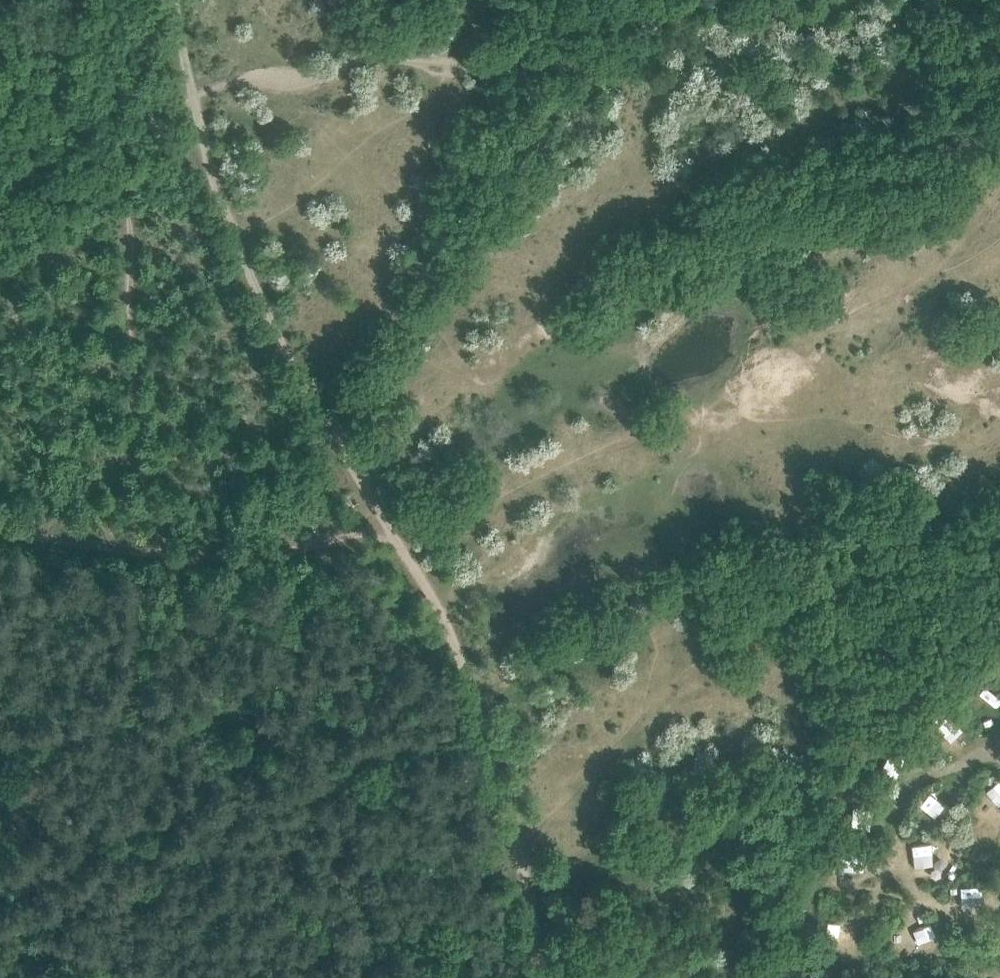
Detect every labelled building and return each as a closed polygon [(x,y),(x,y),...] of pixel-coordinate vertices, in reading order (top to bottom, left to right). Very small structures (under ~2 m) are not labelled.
[(946,720),(933,729),(943,744),(956,735),(946,720)] [(991,789),(999,804),(999,784),(991,789)] [(921,803),(937,814),(945,802),(930,791),(921,803)] [(933,843),(914,844),(915,865),(934,864),(933,843)] [(960,904),(977,905),(979,887),(961,885),(960,904)] [(828,938),(845,940),(847,924),(830,922),(828,938)] [(913,948),(940,942),(937,929),(910,935),(913,948)]
